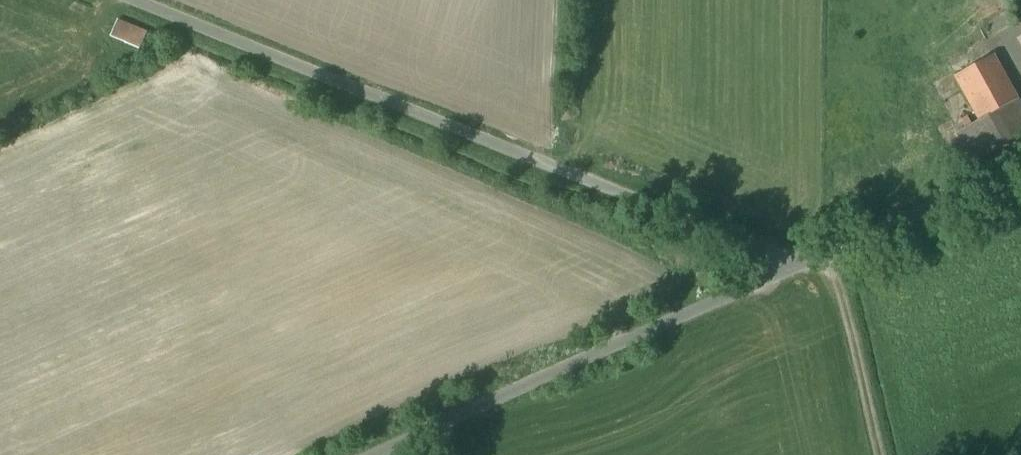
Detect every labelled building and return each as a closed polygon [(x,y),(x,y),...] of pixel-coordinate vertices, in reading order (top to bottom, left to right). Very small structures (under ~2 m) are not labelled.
[(135,49),(142,29),(110,18),(103,38),(135,49)] [(992,56),(955,77),(979,120),(980,121),(1017,100),(992,56)] [(980,121),(979,120),(958,133),(974,162),(1020,136),(1020,108),(1017,100),(980,121)]
